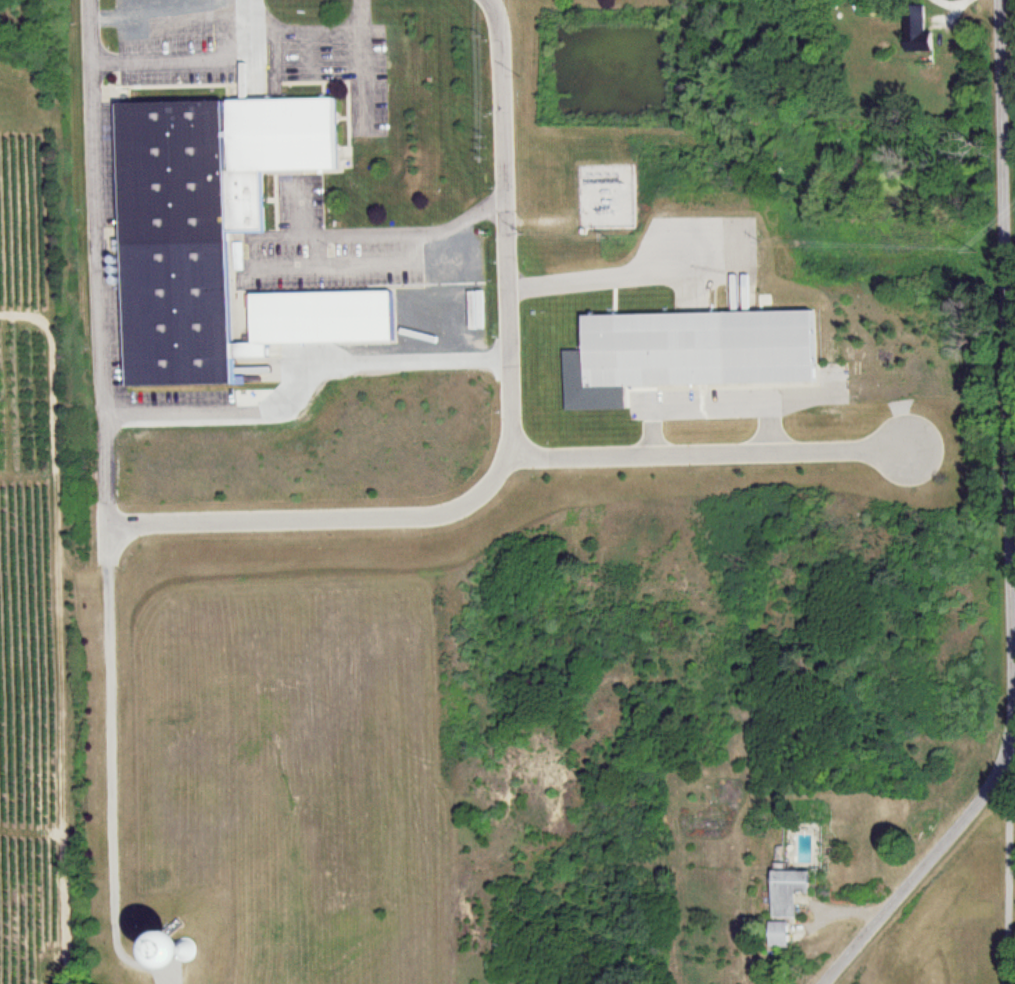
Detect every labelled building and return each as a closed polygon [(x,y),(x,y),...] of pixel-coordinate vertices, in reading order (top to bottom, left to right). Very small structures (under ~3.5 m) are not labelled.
[(907,11),(908,53),(938,52),(937,33),(925,34),(924,11),(907,11)] [(236,389),(234,235),(268,235),(267,175),(342,174),(341,101),(123,105),(127,390),(236,389)] [(251,296),(251,346),(240,347),(240,361),(270,361),(270,348),(397,346),(396,294),(251,296)] [(624,389),(820,386),(819,314),(584,318),(584,353),(564,353),(565,413),(625,412),(624,389)] [(776,872),(774,920),(798,921),(799,896),(814,896),(815,874),(776,872)] [(791,949),(791,924),(772,924),(772,949),(791,949)] [(202,928),(189,959),(217,971),(230,940),(202,928)]
